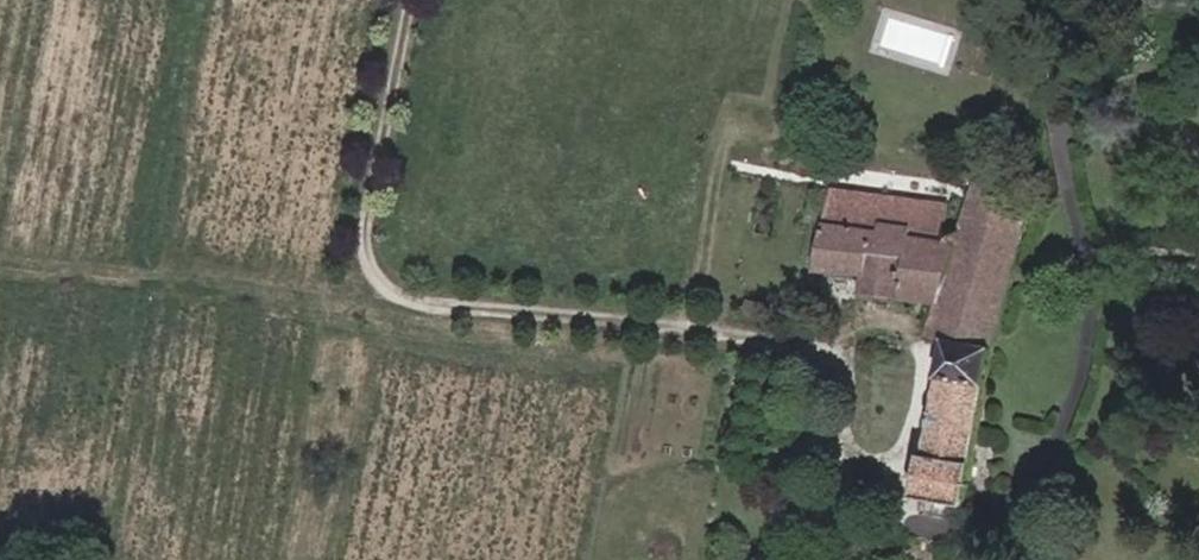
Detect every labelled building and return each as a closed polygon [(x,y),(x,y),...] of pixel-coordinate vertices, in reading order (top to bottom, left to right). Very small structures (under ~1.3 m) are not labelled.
[(846,201),(850,184),(832,181),(812,277),(862,281),(860,298),(931,306),(925,337),(941,342),(986,354),(1030,186),(977,170),(957,240),(943,237),(940,250),(933,249),(941,203),(926,200),(923,217),(846,201)] [(923,217),(926,200),(850,184),(846,201),(923,217)] [(963,508),(986,354),(941,342),(914,498),(963,508)]
